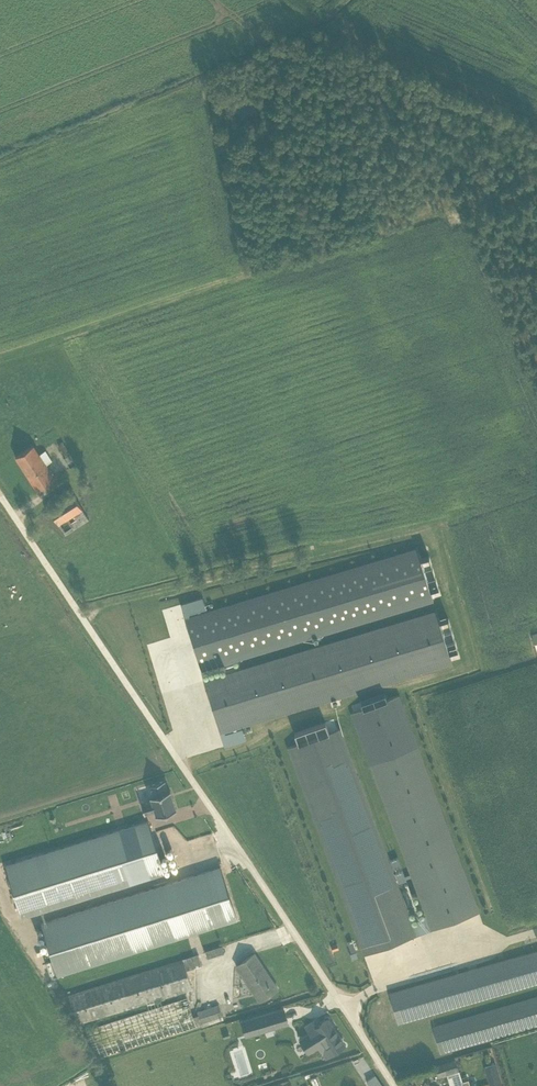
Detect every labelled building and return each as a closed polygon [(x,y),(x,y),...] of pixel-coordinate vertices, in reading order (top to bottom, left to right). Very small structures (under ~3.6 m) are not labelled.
[(233,314),(235,330),(241,329),(239,313),(233,314)] [(62,441),(57,444),(65,456),(63,457),(66,461),(67,461),(68,462),(73,459),(62,441)] [(33,444),(15,456),(37,489),(55,478),(46,464),(52,460),(45,450),(39,454),(33,444)] [(88,519),(72,492),(49,507),(65,534),(88,519)] [(203,597),(181,603),(201,669),(432,599),(429,589),(439,586),(429,554),(419,556),(416,545),(207,608),(203,597)] [(451,662),(435,609),(204,679),(224,746),(245,739),(241,728),(225,733),(224,731),(451,662)] [(508,639),(509,652),(517,651),(516,639),(508,639)] [(148,689),(164,684),(161,675),(145,680),(148,689)] [(418,934),(481,911),(399,690),(347,709),(424,915),(417,917),(418,919),(413,921),(418,934)] [(289,746),(364,953),(415,934),(340,728),(328,731),(324,721),(294,732),(297,743),(289,746)] [(155,814),(176,808),(170,789),(167,790),(164,779),(150,784),(153,794),(149,795),(151,799),(141,802),(144,813),(154,810),(155,814)] [(21,917),(165,872),(148,820),(5,864),(21,917)] [(58,975),(237,918),(220,866),(41,923),(58,975)] [(397,882),(405,879),(402,869),(394,872),(397,882)] [(207,956),(223,951),(221,944),(205,950),(207,956)] [(389,991),(398,1022),(536,982),(536,949),(389,991)] [(259,1000),(278,987),(254,951),(235,964),(259,1000)] [(201,963),(198,952),(59,997),(73,1024),(184,990),(185,993),(193,990),(186,969),(201,963)] [(536,1024),(536,994),(432,1025),(440,1052),(536,1024)] [(192,1015),(186,996),(80,1030),(99,1057),(201,1023),(202,1025),(223,1019),(218,1003),(197,1010),(198,1014),(192,1015)] [(245,1036),(288,1023),(284,1008),(241,1020),(245,1036)] [(308,1051),(319,1045),(324,1055),(344,1043),(327,1018),(318,1024),(315,1019),(305,1026),(309,1032),(299,1038),(308,1051)] [(462,1083),(461,1080),(454,1056),(451,1057),(451,1059),(434,1064),(437,1076),(447,1073),(451,1085),(454,1085),(462,1083)] [(502,1083),(495,1062),(484,1065),(490,1085),(492,1085),(502,1083)] [(375,1073),(366,1079),(371,1085),(383,1085),(375,1073)] [(315,1085),(320,1085),(315,1075),(310,1078),(315,1085)] [(468,1078),(461,1080),(462,1083),(463,1085),(470,1085),(468,1078)]
